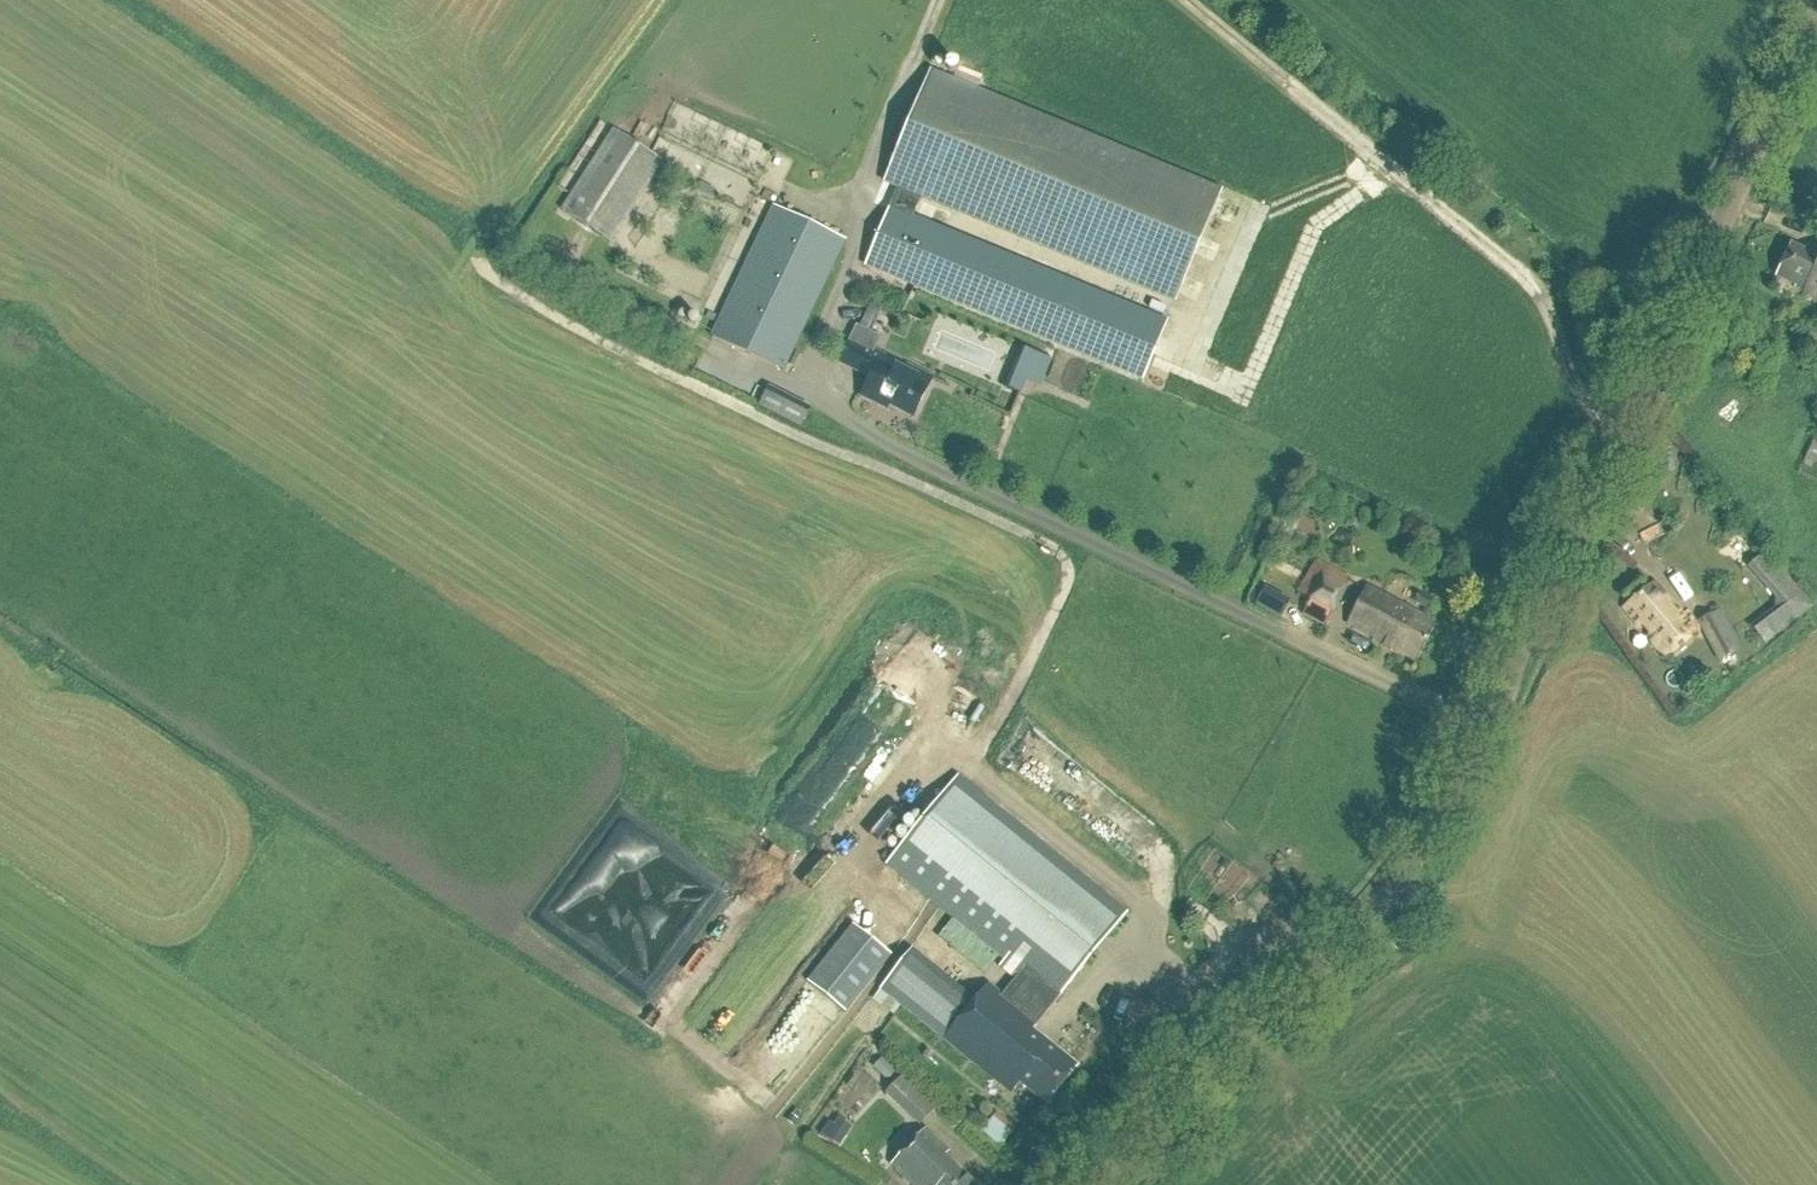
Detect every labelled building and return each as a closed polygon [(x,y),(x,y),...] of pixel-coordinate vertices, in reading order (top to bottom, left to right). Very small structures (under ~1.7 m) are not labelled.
[(1221,193),(976,92),(980,81),(956,72),(955,71),(952,79),(951,82),(929,73),(884,182),(897,187),(865,264),(1145,379),(1167,324),(908,218),(917,196),(1176,302),(1221,193)] [(611,243),(662,163),(612,131),(561,212),(611,243)] [(710,339),(783,374),(845,242),(773,207),(710,339)] [(1802,294),(1816,301),(1816,257),(1816,260),(1788,248),(1775,277),(1793,285),(1792,287),(1803,292),(1802,294)] [(932,381),(871,353),(879,337),(868,332),(878,309),(870,305),(859,328),(856,326),(849,342),(838,365),(869,380),(860,401),(877,409),(879,404),(914,420),(932,381)] [(1797,331),(1802,321),(1789,315),(1784,325),(1797,331)] [(1816,349),(1816,329),(1815,328),(1808,345),(1816,349)] [(1042,383),(1051,361),(1028,351),(1011,392),(1020,396),(1026,382),(1040,388),(1042,383)] [(969,382),(964,393),(983,403),(989,392),(969,382)] [(758,405),(798,428),(809,409),(768,387),(758,405)] [(1803,466),(1810,469),(1812,465),(1814,466),(1816,459),(1816,445),(1812,442),(1803,461),(1805,462),(1803,466)] [(1775,599),(1774,609),(1750,628),(1763,644),(1812,607),(1764,554),(1748,568),(1775,599)] [(1300,593),(1312,600),(1304,616),(1326,626),(1350,578),(1316,561),(1300,593)] [(1659,649),(1666,657),(1693,634),(1686,626),(1687,625),(1653,584),(1624,608),(1658,649),(1659,649)] [(1381,648),(1415,666),(1436,627),(1369,591),(1349,628),(1382,646),(1381,648)] [(1599,606),(1639,654),(1647,648),(1601,592),(1581,608),(1587,615),(1599,606)] [(1426,610),(1431,599),(1418,593),(1413,604),(1426,610)] [(1626,667),(1638,656),(1598,607),(1585,617),(1626,667)] [(1696,624),(1708,646),(1709,646),(1718,662),(1735,653),(1726,637),(1725,638),(1713,615),(1696,624)] [(843,746),(857,752),(864,736),(850,730),(843,746)] [(788,770),(781,787),(797,794),(804,777),(788,770)] [(881,986),(882,987),(902,1004),(947,1041),(1014,1095),(1022,1084),(1048,1105),(1078,1069),(1034,1034),(1030,1031),(1124,914),(1012,822),(957,777),(885,865),(1004,962),(998,969),(1016,983),(1003,998),(990,988),(977,1004),(910,950),(881,986)] [(956,961),(946,972),(972,995),(982,984),(956,961)] [(672,1041),(682,1053),(698,1038),(689,1027),(672,1041)] [(902,1077),(885,1094),(896,1105),(913,1088),(902,1077)] [(852,1128),(838,1119),(833,1126),(828,1123),(820,1136),(839,1148),(852,1128)] [(981,1132),(999,1146),(1007,1136),(989,1122),(981,1132)] [(944,1158),(949,1152),(925,1130),(892,1166),(912,1184),(974,1184),(944,1158)]
